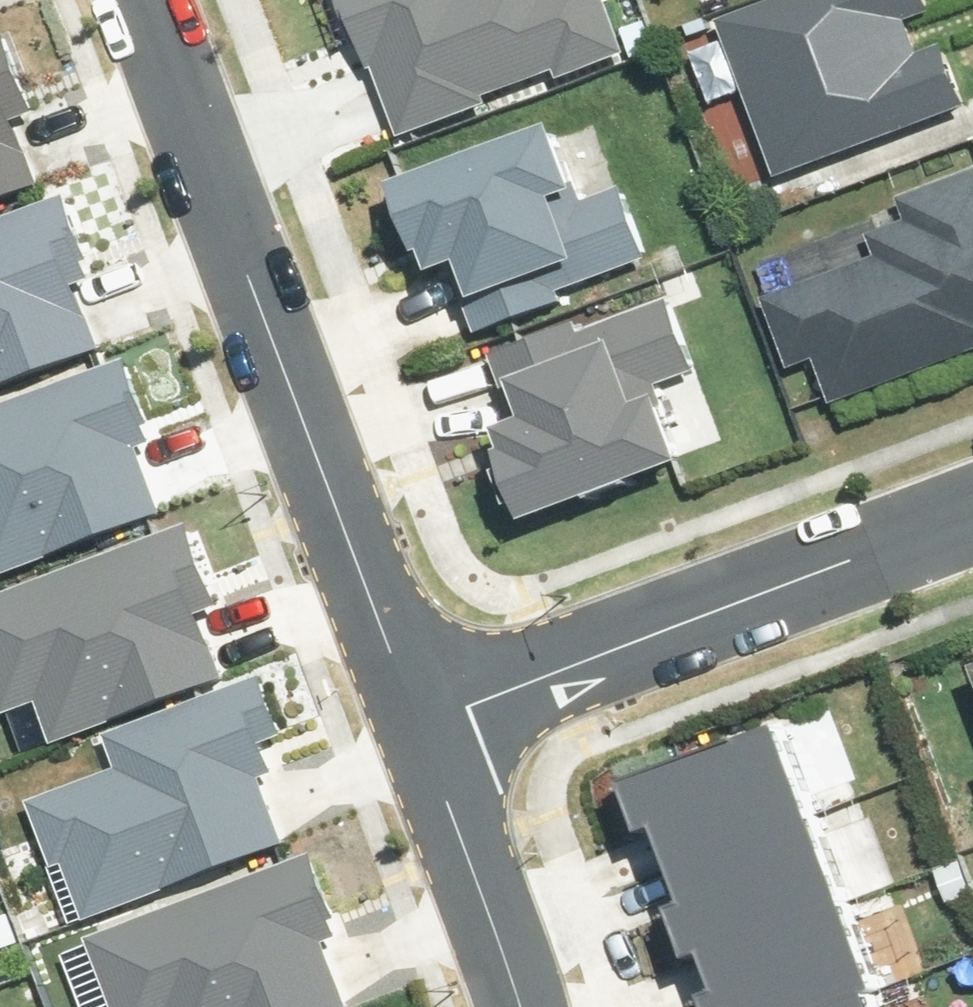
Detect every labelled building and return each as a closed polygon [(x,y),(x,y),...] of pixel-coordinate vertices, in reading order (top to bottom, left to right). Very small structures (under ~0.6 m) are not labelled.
[(388,125),(610,50),(593,0),(345,0),(388,125)] [(717,28),(780,190),(965,119),(918,0),(790,0),(717,28)] [(0,29),(0,193),(28,183),(1,106),(29,96),(6,27),(0,29)] [(497,313),(648,263),(591,95),(398,160),(426,246),(469,232),(497,313)] [(826,419),(972,363),(972,182),(869,222),(885,263),(757,312),(787,390),(811,380),(826,419)] [(0,211),(0,375),(97,342),(71,264),(99,255),(75,185),(0,211)] [(480,342),(534,511),(685,462),(659,380),(702,366),(674,280),(480,342)] [(0,402),(0,566),(149,515),(123,437),(151,428),(127,358),(0,402)] [(0,590),(0,708),(30,698),(45,739),(214,682),(188,604),(216,594),(192,525),(0,590)] [(41,791),(64,853),(75,849),(95,903),(288,831),(264,768),(275,764),(264,733),(285,725),(265,670),(111,727),(123,761),(41,791)] [(637,779),(655,825),(671,818),(688,860),(825,806),(791,719),(637,779)] [(703,899),(686,905),(703,951),(718,946),(857,893),(825,806),(688,860),(703,899)] [(81,934),(106,1006),(336,1006),(311,934),(339,924),(316,855),(81,934)] [(717,992),(723,1006),(813,1006),(884,980),(890,978),(857,893),(718,946),(733,985),(717,992)] [(884,980),(813,1006),(895,1006),(884,980)]
